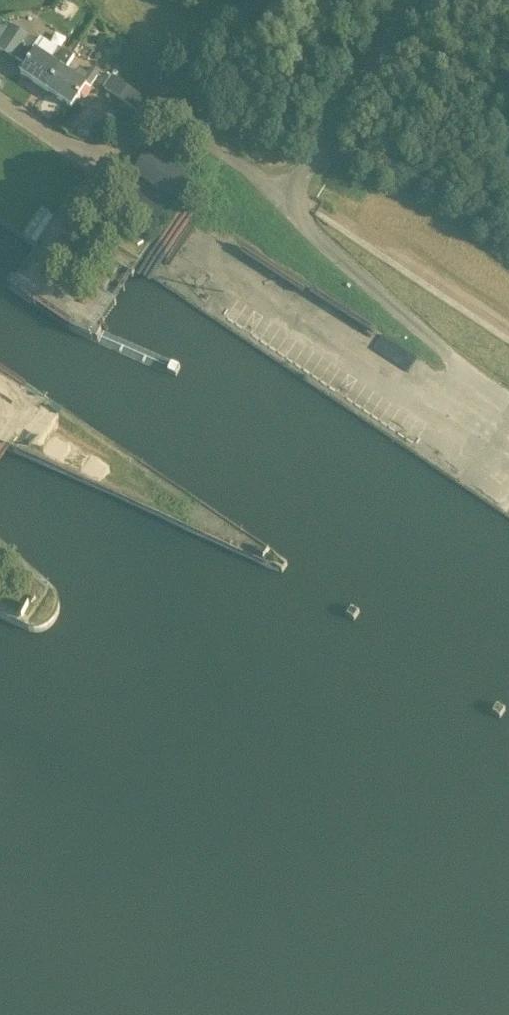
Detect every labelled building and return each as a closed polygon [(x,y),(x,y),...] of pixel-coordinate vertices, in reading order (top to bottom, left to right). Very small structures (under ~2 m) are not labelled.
[(13,28),(0,47),(0,51),(14,61),(15,59),(29,39),(13,28)] [(21,75),(46,92),(60,70),(64,73),(73,58),(70,56),(62,50),(61,52),(41,39),(37,44),(29,39),(15,59),(27,66),(21,75)] [(60,70),(46,92),(71,108),(85,87),(89,89),(99,74),(90,68),(87,74),(79,69),(73,79),(64,73),(60,70)] [(135,112),(143,99),(111,77),(103,89),(135,112)] [(150,187),(144,196),(163,209),(169,201),(173,203),(189,179),(148,152),(131,175),(150,187)] [(78,236),(56,271),(80,288),(103,252),(78,236)] [(166,366),(167,368),(174,371),(176,371),(178,364),(177,362),(170,360),(169,361),(166,366)]
